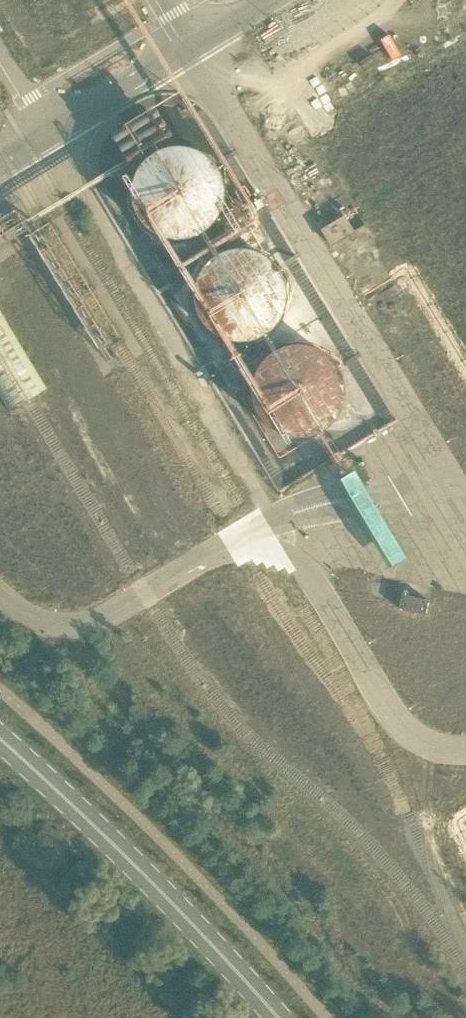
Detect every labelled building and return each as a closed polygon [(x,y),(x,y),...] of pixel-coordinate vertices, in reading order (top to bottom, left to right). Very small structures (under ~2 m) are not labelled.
[(151,108),(108,136),(126,164),(169,137),(151,108)] [(221,194),(221,193),(220,184),(217,176),(212,167),(207,163),(200,157),(194,154),(187,152),(177,151),(168,152),(162,154),(155,157),(148,163),(142,169),(138,177),(136,184),(135,193),(136,202),(138,209),(142,216),(147,223),(153,228),(160,232),(169,235),(176,236),(186,235),(194,233),(202,229),(207,224),(211,220),(217,211),(220,202),(221,194)] [(18,196),(0,206),(0,247),(36,225),(18,196)] [(354,232),(344,215),(320,229),(331,246),(354,232)] [(32,243),(98,348),(114,342),(50,231),(32,243)] [(281,296),(281,295),(280,286),(278,278),(274,271),(268,265),(262,259),(255,256),(248,254),(238,253),(229,254),(221,257),(213,261),(207,267),(201,275),(198,282),(196,289),(196,297),(197,305),(199,312),(203,319),(209,326),(215,331),(222,335),(228,337),(239,338),(249,337),(255,335),(262,331),(269,326),(274,320),(278,312),(280,305),(281,296)] [(11,410),(28,400),(48,388),(0,309),(0,391),(11,410)] [(341,393),(341,392),(340,384),(338,376),(334,369),(328,362),(321,356),(315,352),(304,349),(298,348),(289,349),(281,351),(274,355),(267,360),(261,366),(256,375),(254,384),(253,392),(254,400),(256,409),(260,415),(266,423),(271,428),(278,432),(287,435),(295,436),(301,436),(312,433),(319,430),(326,425),(332,418),(337,411),(340,402),(341,393)] [(351,471),(332,483),(384,565),(403,553),(351,471)] [(425,614),(428,599),(402,592),(398,608),(425,614)]
